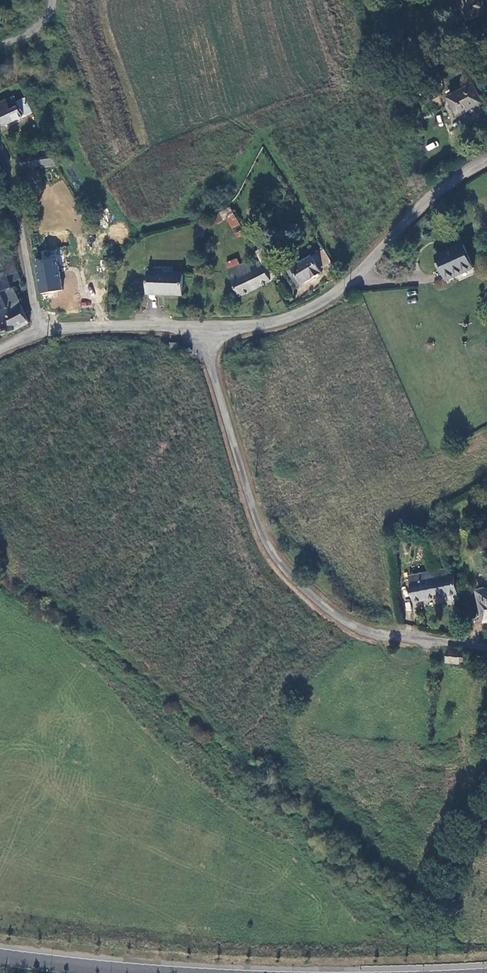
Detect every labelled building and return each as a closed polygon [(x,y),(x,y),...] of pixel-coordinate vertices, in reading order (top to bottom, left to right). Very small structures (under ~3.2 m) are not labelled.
[(466,17),(486,10),(486,6),(485,0),(461,0),(466,17)] [(425,77),(411,81),(413,89),(428,85),(425,77)] [(397,86),(400,93),(406,91),(404,84),(397,86)] [(459,117),(484,104),(476,88),(451,101),(459,117)] [(18,97),(9,101),(13,111),(22,106),(20,102),(18,97)] [(1,116),(13,111),(9,101),(0,105),(0,114),(1,116)] [(6,127),(34,116),(29,103),(22,106),(13,111),(1,116),(6,127)] [(16,161),(17,171),(34,170),(33,162),(33,160),(16,161)] [(54,160),(33,162),(34,170),(57,167),(54,160)] [(234,229),(241,226),(232,210),(215,218),(216,220),(211,222),(213,226),(218,223),(219,226),(229,222),(234,229)] [(193,239),(201,240),(202,227),(195,226),(193,239)] [(443,268),(448,282),(476,270),(466,246),(439,257),(443,268)] [(0,338),(14,334),(29,325),(11,285),(23,280),(6,247),(0,249),(0,260),(7,274),(0,277),(0,337),(0,338)] [(266,269),(273,265),(264,250),(257,254),(261,261),(266,269)] [(326,252),(313,260),(321,274),(333,266),(326,252)] [(313,260),(290,274),(298,288),(321,275),(321,274),(313,260)] [(58,261),(39,264),(44,296),(64,293),(58,261)] [(241,297),(274,282),(266,269),(261,261),(252,266),(251,263),(243,267),(240,261),(229,266),(232,272),(229,273),(241,297)] [(280,279),(273,265),(266,269),(274,282),(280,279)] [(180,274),(147,274),(147,294),(180,295),(180,274)] [(459,600),(455,577),(449,578),(447,570),(409,578),(415,604),(448,597),(449,602),(459,600)] [(473,667),(473,654),(448,651),(448,664),(473,667)]
